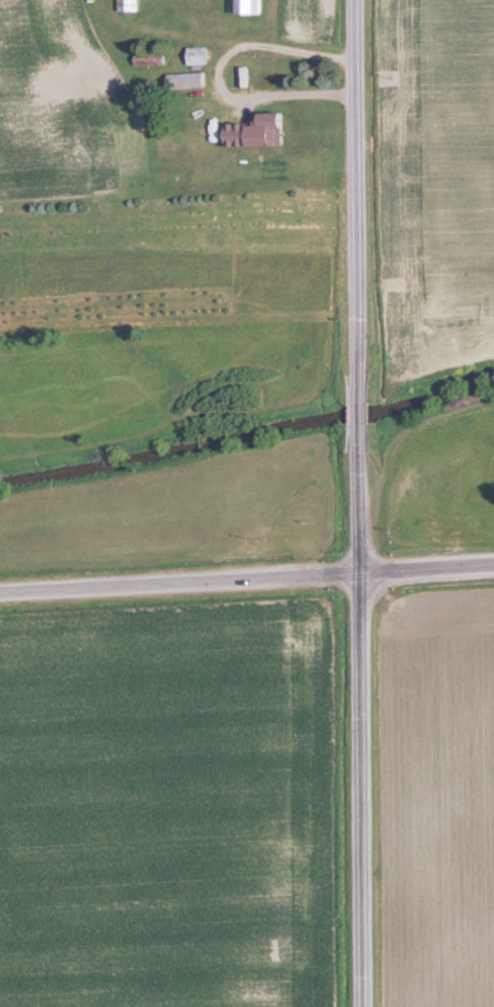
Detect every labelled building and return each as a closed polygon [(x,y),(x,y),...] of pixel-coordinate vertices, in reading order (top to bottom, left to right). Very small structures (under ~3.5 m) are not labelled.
[(120,11),(140,11),(140,0),(120,0),(120,11)] [(234,14),(262,14),(262,0),(234,0),(234,14)] [(190,64),(211,64),(211,46),(190,46),(190,64)] [(137,65),(167,65),(167,53),(137,53),(137,65)] [(249,86),(249,69),(239,69),(239,86),(249,86)] [(258,80),(279,81),(279,70),(258,69),(258,80)] [(207,88),(207,73),(170,73),(170,88),(207,88)] [(266,113),(265,124),(251,123),(250,146),(282,147),(282,127),(288,127),(288,114),(266,113)]
